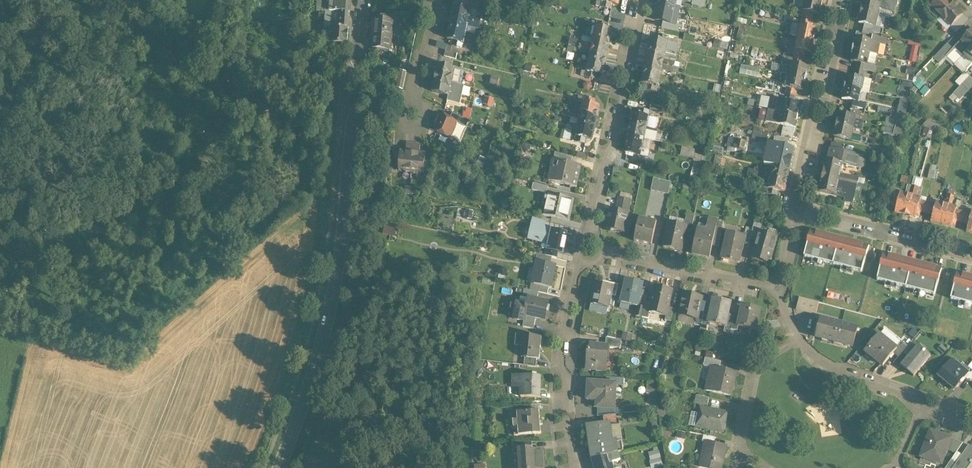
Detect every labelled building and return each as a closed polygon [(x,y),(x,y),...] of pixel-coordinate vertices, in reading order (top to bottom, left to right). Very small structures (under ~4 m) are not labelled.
[(329,2),(329,3),(319,0),(316,0),(315,14),(325,14),(324,23),(323,29),(326,30),(329,30),(347,31),(349,4),(329,2)] [(455,8),(470,12),(473,1),(473,0),(456,0),(455,8)] [(602,2),(600,7),(600,8),(611,10),(612,4),(618,6),(619,0),(602,0),(602,2)] [(822,4),(805,0),(803,12),(813,14),(819,16),(822,4)] [(930,8),(941,18),(953,6),(948,2),(946,0),(938,0),(930,8)] [(408,1),(399,1),(399,8),(407,9),(408,1)] [(478,14),(480,2),(473,1),(470,12),(476,13),(478,14)] [(879,5),(863,1),(861,13),(876,16),(878,11),(879,5)] [(675,6),(659,3),(657,14),(662,15),(661,21),(671,23),(673,18),(675,6)] [(889,7),(879,5),(878,11),(888,13),(889,7)] [(953,6),(941,18),(951,28),(962,16),(956,9),(953,6)] [(470,12),(455,8),(452,19),(468,23),(469,18),(470,12)] [(813,14),(803,12),(802,17),(801,18),(812,20),(813,14)] [(876,16),(861,13),(858,25),(864,26),(863,31),(873,33),(874,28),(875,24),(876,17),(876,16)] [(885,19),(876,17),(875,24),(884,25),(885,19)] [(382,18),(382,22),(375,21),(374,41),(392,42),(393,23),(388,22),(388,18),(382,18)] [(468,23),(452,19),(450,30),(466,33),(467,28),(468,23)] [(811,23),(801,21),(799,27),(810,29),(811,23)] [(608,24),(597,22),(596,27),(594,39),(610,42),(612,31),(607,30),(608,24)] [(323,29),(300,23),(297,35),(312,38),(313,34),(323,35),(323,29)] [(810,29),(799,27),(797,38),(814,42),(815,37),(814,37),(816,31),(810,29)] [(347,31),(329,30),(328,36),(328,47),(346,48),(347,31)] [(466,33),(450,30),(447,41),(453,42),(452,48),(462,50),(466,33)] [(962,42),(965,46),(970,50),(971,48),(971,32),(962,42)] [(872,37),(862,35),(862,34),(856,33),(855,39),(871,42),(872,37)] [(668,37),(658,35),(656,41),(651,39),(649,51),(665,54),(667,43),(668,37)] [(885,40),(872,37),(871,42),(869,54),(876,56),(878,46),(884,47),(885,40)] [(577,39),(570,38),(568,45),(575,46),(576,41),(577,39)] [(814,42),(797,38),(794,49),(794,50),(805,52),(811,53),(812,47),(814,42)] [(610,42),(594,39),(592,45),(591,50),(607,53),(610,42)] [(871,42),(855,39),(854,46),(853,46),(852,51),(869,54),(871,42)] [(392,42),(374,41),(373,49),(391,50),(392,42)] [(917,63),(922,45),(913,42),(908,60),(917,63)] [(962,42),(955,50),(958,53),(965,46),(962,42)] [(678,45),(667,43),(665,54),(675,56),(678,45)] [(965,46),(958,53),(963,57),(970,50),(965,46)] [(944,49),(934,59),(940,65),(944,60),(949,55),(944,49)] [(607,53),(591,50),(590,54),(589,60),(605,64),(607,53)] [(805,52),(794,50),(793,55),(793,57),(803,59),(805,52)] [(955,50),(949,55),(944,60),(952,69),(963,57),(958,53),(955,50)] [(665,54),(649,51),(646,61),(662,65),(663,60),(665,54)] [(869,54),(852,51),(851,56),(850,62),(856,63),(866,65),(869,54)] [(457,55),(446,53),(444,59),(456,61),(457,55)] [(803,59),(793,57),(792,59),(791,64),(802,67),(803,59)] [(605,64),(589,60),(588,66),(586,71),(585,77),(596,79),(597,74),(602,75),(605,64)] [(662,65),(646,61),(644,72),(660,76),(661,70),(662,65)] [(925,62),(916,71),(914,80),(928,65),(925,62)] [(875,66),(866,65),(856,63),(854,71),(865,73),(865,71),(873,72),(875,66)] [(802,67),(791,64),(789,76),(805,79),(807,74),(806,74),(808,68),(802,67)] [(455,70),(439,67),(436,81),(452,84),(455,70)] [(464,72),(455,70),(452,84),(461,86),(464,72)] [(865,73),(854,71),(853,78),(863,80),(864,75),(865,73)] [(660,76),(644,72),(642,84),(647,85),(646,90),(656,92),(657,87),(660,76)] [(407,76),(399,75),(397,92),(404,93),(407,76)] [(805,79),(789,76),(786,87),(786,88),(797,90),(803,91),(804,85),(805,79)] [(853,78),(847,77),(846,83),(845,83),(844,88),(861,92),(863,80),(853,78)] [(452,84),(436,81),(433,95),(448,98),(449,98),(452,84)] [(461,86),(452,84),(449,98),(448,98),(447,103),(460,106),(464,87),(461,86)] [(797,90),(786,88),(785,93),(785,94),(795,96),(797,90)] [(861,92),(844,88),(843,93),(842,100),(848,101),(858,103),(861,92)] [(795,96),(785,94),(784,96),(783,102),(794,104),(795,99),(795,96)] [(487,96),(485,104),(494,106),(496,98),(487,96)] [(595,99),(584,97),(583,102),(581,113),(580,114),(597,117),(599,106),(593,105),(595,99)] [(901,98),(896,116),(906,118),(910,100),(901,98)] [(783,102),(771,99),(768,111),(781,114),(783,102)] [(858,103),(848,101),(846,108),(857,111),(857,109),(858,103)] [(794,104),(783,102),(781,114),(797,117),(800,106),(794,104)] [(664,107),(651,104),(649,110),(663,113),(664,107)] [(473,119),(474,109),(467,108),(465,118),(473,119)] [(857,111),(846,108),(845,115),(855,118),(856,113),(857,111)] [(649,111),(639,109),(638,114),(632,113),(630,125),(646,128),(648,117),(649,111)] [(781,114),(768,111),(766,123),(778,125),(781,114)] [(597,117),(580,114),(579,119),(578,125),(594,128),(597,117)] [(797,117),(781,114),(778,125),(783,126),(794,129),(797,117)] [(845,115),(839,114),(837,126),(853,130),(855,118),(845,115)] [(453,115),(451,120),(450,121),(455,123),(461,126),(463,120),(453,115)] [(451,120),(445,117),(444,119),(442,118),(436,133),(449,139),(455,123),(450,121),(451,120)] [(889,117),(885,133),(902,137),(906,122),(889,117)] [(470,122),(463,120),(461,126),(467,128),(470,122)] [(467,128),(461,126),(455,123),(449,139),(460,144),(467,128)] [(575,141),(585,143),(586,138),(592,139),(594,128),(578,125),(577,132),(576,136),(575,141)] [(646,128),(630,125),(627,135),(643,139),(646,128)] [(794,129),(783,126),(780,138),(789,140),(792,141),(794,129)] [(853,130),(837,126),(834,137),(850,141),(851,135),(853,130)] [(657,130),(646,128),(643,139),(655,141),(656,135),(657,130)] [(577,132),(565,129),(562,138),(570,140),(571,135),(576,136),(577,132)] [(643,139),(627,135),(625,147),(624,152),(640,155),(642,146),(643,139)] [(780,138),(775,137),(773,145),(773,146),(777,147),(778,146),(787,148),(789,140),(780,138)] [(746,142),(737,141),(736,151),(744,152),(746,142)] [(844,146),(832,143),(830,149),(843,152),(844,146)] [(773,145),(768,144),(764,164),(773,167),(777,147),(773,146),(773,145)] [(787,148),(778,146),(777,147),(773,167),(789,170),(794,149),(787,148)] [(421,148),(407,147),(407,156),(401,155),(401,157),(400,168),(400,174),(405,175),(406,176),(418,177),(419,176),(425,176),(425,174),(426,162),(426,157),(420,157),(421,148)] [(685,147),(683,155),(695,158),(697,150),(685,147)] [(843,152),(830,149),(829,155),(842,158),(843,152)] [(858,155),(843,152),(842,158),(829,155),(827,161),(841,164),(846,165),(845,167),(855,169),(858,155)] [(573,157),(556,153),(554,159),(572,163),(573,157)] [(572,163),(554,159),(552,167),(558,169),(555,182),(576,187),(582,166),(572,163)] [(827,161),(825,161),(822,176),(849,182),(850,177),(839,174),(841,164),(827,161)] [(393,165),(384,165),(384,177),(393,177),(393,165)] [(936,179),(938,166),(932,165),(930,177),(936,179)] [(789,170),(773,167),(772,172),(771,178),(787,181),(789,170)] [(849,182),(822,176),(818,192),(834,196),(836,186),(848,188),(849,182)] [(903,177),(901,184),(907,186),(909,179),(903,177)] [(671,183),(653,178),(651,190),(669,194),(671,183)] [(787,181),(771,178),(770,182),(768,190),(778,192),(784,193),(787,181)] [(849,182),(848,188),(844,201),(852,204),(857,184),(849,182)] [(548,188),(534,185),(533,190),(547,194),(548,188)] [(911,187),(909,197),(900,194),(899,197),(893,195),(890,206),(896,208),(895,214),(913,219),(915,219),(916,218),(919,218),(920,214),(922,214),(925,204),(920,202),(920,200),(915,198),(917,189),(911,187)] [(768,190),(762,189),(761,194),(777,197),(778,192),(768,190)] [(620,192),(618,198),(630,201),(631,194),(620,192)] [(574,199),(550,194),(548,206),(545,206),(544,215),(569,220),(574,199)] [(948,196),(945,206),(936,204),(935,206),(931,205),(929,205),(926,215),(932,217),(931,223),(951,228),(951,227),(954,228),(956,223),(958,224),(961,213),(959,212),(955,211),(956,209),(951,208),(953,198),(948,196)] [(618,198),(616,211),(627,213),(630,201),(618,198)] [(777,211),(765,207),(764,213),(776,217),(777,211)] [(627,213),(611,210),(607,229),(623,233),(626,220),(627,213)] [(971,213),(971,215),(967,214),(965,214),(962,225),(968,226),(966,232),(971,234),(971,213)] [(694,217),(686,215),(684,226),(686,226),(692,227),(694,217)] [(656,222),(639,218),(634,242),(651,245),(656,222)] [(546,222),(534,219),(532,226),(544,228),(546,222)] [(632,222),(626,220),(623,233),(623,235),(629,237),(632,222)] [(697,232),(692,254),(709,258),(712,243),(717,222),(709,220),(706,234),(697,232)] [(684,226),(668,222),(663,248),(681,252),(686,226),(684,226)] [(723,223),(717,222),(712,243),(719,244),(723,223)] [(564,232),(551,229),(551,230),(544,228),(532,226),(529,240),(539,242),(540,237),(549,239),(547,251),(558,253),(562,254),(564,243),(562,241),(564,232)] [(753,228),(752,232),(750,240),(757,242),(761,230),(753,228)] [(761,230),(757,242),(752,260),(769,265),(777,237),(761,232),(761,230)] [(743,236),(741,244),(749,246),(750,240),(752,232),(744,231),(743,236)] [(839,239),(810,231),(806,249),(835,256),(839,239)] [(728,233),(722,261),(737,264),(741,244),(743,236),(728,233)] [(869,246),(839,239),(835,256),(864,264),(869,246)] [(835,256),(806,249),(804,258),(833,265),(835,256)] [(558,253),(547,251),(546,257),(552,258),(557,259),(558,253)] [(912,262),(883,254),(878,272),(879,272),(908,279),(912,262)] [(546,257),(538,255),(536,263),(539,264),(539,263),(551,265),(552,258),(546,257)] [(864,264),(835,256),(833,265),(861,273),(864,264)] [(941,269),(912,262),(908,279),(937,287),(941,269)] [(551,265),(539,263),(539,264),(535,286),(549,289),(551,289),(556,266),(551,265)] [(908,279),(879,272),(877,281),(906,288),(908,279)] [(957,273),(952,291),(971,296),(971,277),(957,273)] [(937,287),(908,279),(906,288),(934,296),(937,287)] [(642,284),(626,281),(621,303),(638,306),(640,295),(642,284)] [(619,285),(608,282),(607,286),(612,287),(610,296),(616,297),(619,285)] [(607,286),(595,284),(591,304),(608,308),(610,296),(612,287),(607,286)] [(549,289),(535,286),(532,285),(531,292),(539,294),(548,296),(549,289)] [(672,290),(655,287),(649,313),(665,316),(667,317),(668,309),(672,290)] [(531,292),(524,291),(523,300),(529,301),(529,300),(537,302),(539,294),(531,292)] [(952,291),(950,300),(971,306),(971,296),(952,291)] [(647,297),(640,295),(638,306),(644,308),(647,297)] [(701,298),(684,295),(680,312),(686,313),(688,316),(695,318),(696,318),(698,311),(701,298)] [(730,303),(712,299),(708,318),(707,324),(708,324),(724,327),(725,328),(727,317),(730,303)] [(819,304),(800,299),(797,310),(816,315),(819,304)] [(537,302),(529,300),(529,301),(527,308),(525,318),(536,320),(545,322),(549,304),(537,302)] [(759,309),(742,305),(739,320),(737,327),(738,327),(755,331),(759,309)] [(527,308),(517,306),(514,322),(524,324),(525,324),(526,318),(525,318),(527,308)] [(668,309),(667,317),(665,316),(664,320),(672,322),(674,310),(668,309)] [(698,311),(696,318),(695,318),(694,326),(701,327),(703,317),(704,313),(698,311)] [(727,317),(725,328),(724,327),(723,333),(730,334),(733,319),(727,317)] [(536,320),(526,318),(525,324),(524,324),(523,329),(534,331),(536,320)] [(739,320),(733,319),(730,334),(736,336),(738,327),(737,327),(739,320)] [(857,330),(821,320),(816,338),(853,347),(857,330)] [(897,350),(879,335),(865,352),(883,367),(893,355),(897,350)] [(542,339),(517,336),(516,347),(526,348),(525,359),(537,360),(538,349),(541,349),(542,339)] [(621,341),(606,338),(605,346),(608,346),(608,347),(620,348),(621,341)] [(907,348),(902,343),(897,350),(893,355),(898,359),(902,354),(907,348)] [(605,346),(591,345),(591,352),(589,352),(587,369),(596,370),(597,363),(606,364),(608,347),(608,346),(605,346)] [(907,359),(900,367),(901,367),(913,378),(931,357),(918,346),(907,359)] [(907,359),(902,354),(898,359),(893,365),(899,370),(901,367),(900,367),(907,359)] [(525,359),(524,368),(536,369),(537,360),(525,359)] [(721,362),(705,359),(704,366),(712,368),(712,367),(719,368),(721,362)] [(969,373),(953,359),(939,376),(955,389),(969,373)] [(719,368),(712,367),(712,368),(707,391),(731,396),(736,372),(719,368)] [(539,378),(513,377),(512,387),(522,387),(521,399),(539,400),(539,378)] [(615,384),(599,383),(598,408),(614,409),(615,384)] [(709,399),(697,397),(695,404),(708,407),(709,399)] [(727,414),(700,408),(696,428),(722,433),(727,414)] [(539,412),(517,413),(517,422),(513,422),(514,437),(541,435),(539,412)] [(618,416),(603,417),(604,427),(610,427),(619,426),(618,416)] [(604,427),(587,430),(590,447),(612,444),(612,441),(610,427),(604,427)] [(950,440),(930,433),(922,458),(941,465),(946,451),(950,440)] [(715,439),(704,437),(702,443),(705,444),(705,443),(714,445),(715,439)] [(963,444),(950,440),(946,451),(956,454),(963,444)] [(623,452),(622,442),(615,443),(615,441),(612,441),(612,444),(614,454),(623,452)] [(533,443),(513,445),(514,456),(519,456),(519,450),(533,449),(533,443)] [(705,443),(705,444),(700,467),(722,467),(726,447),(714,445),(705,443)] [(612,444),(590,447),(592,459),(613,455),(614,454),(612,444)] [(954,467),(969,467),(971,463),(971,448),(969,446),(956,465),(954,467)] [(519,450),(519,456),(522,456),(523,467),(520,467),(544,467),(543,450),(533,451),(533,449),(519,450)] [(649,452),(654,467),(658,467),(666,465),(660,449),(649,452)] [(592,459),(594,467),(597,467),(612,463),(609,456),(592,459)]
